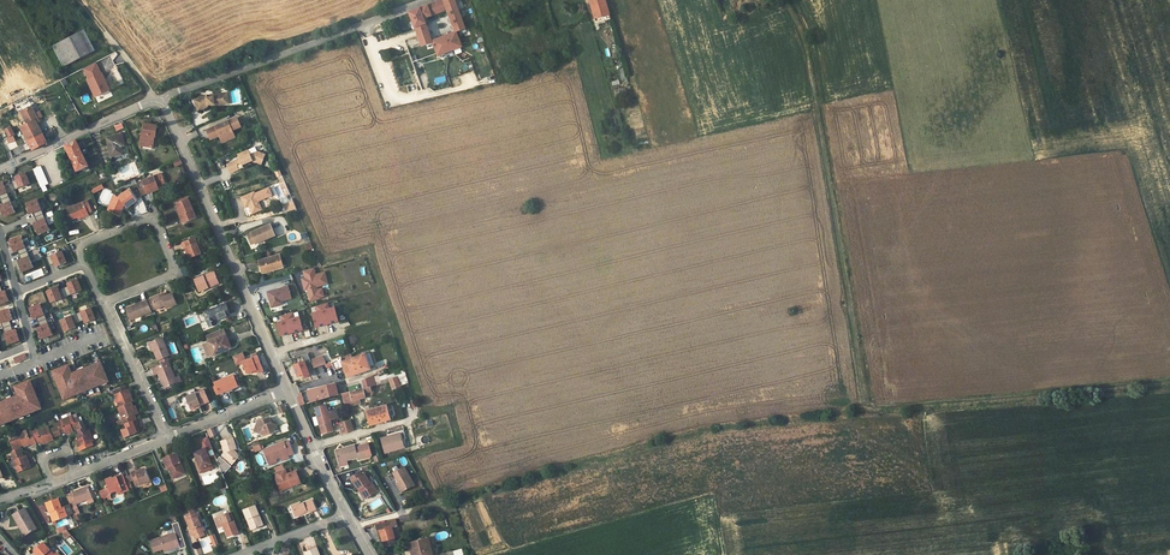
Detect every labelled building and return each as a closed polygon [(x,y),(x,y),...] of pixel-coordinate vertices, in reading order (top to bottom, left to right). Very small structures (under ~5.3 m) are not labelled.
[(463,30),(454,0),(443,0),(409,12),(421,45),(429,43),(433,51),(431,52),(433,56),(461,46),(458,38),(461,36),(460,34),(461,33),(461,31),(463,30)] [(610,15),(605,0),(590,0),(594,19),(610,15)] [(386,42),(379,25),(368,29),(375,46),(386,42)] [(85,30),(53,46),(64,67),(96,50),(85,30)] [(618,69),(621,78),(629,76),(624,60),(621,61),(624,68),(618,69)] [(89,80),(102,73),(98,65),(85,72),(89,80)] [(89,80),(88,80),(96,97),(110,90),(103,73),(102,73),(89,80)] [(225,104),(223,94),(207,97),(206,96),(194,101),(199,111),(208,107),(211,106),(214,105),(215,106),(225,104)] [(21,127),(29,141),(32,148),(33,150),(48,142),(37,123),(40,121),(32,106),(21,112),(28,123),(21,127)] [(221,138),(233,133),(232,130),(241,126),(237,117),(206,131),(211,140),(219,136),(221,138)] [(116,131),(124,128),(121,122),(114,125),(116,131)] [(155,137),(156,125),(145,124),(143,134),(142,134),(140,145),(153,147),(154,137),(155,137)] [(15,134),(11,127),(6,129),(9,137),(7,138),(9,143),(15,140),(12,135),(15,134)] [(235,137),(233,133),(221,138),(222,143),(235,137)] [(124,145),(121,134),(107,137),(111,156),(122,154),(120,146),(124,145)] [(76,140),(65,145),(76,171),(88,166),(76,140)] [(241,162),(242,165),(252,161),(256,159),(263,162),(265,156),(266,154),(257,151),(250,154),(248,149),(237,154),(239,158),(226,164),(230,173),(239,169),(236,164),(241,162)] [(48,184),(40,166),(33,169),(43,192),(47,190),(45,185),(48,184)] [(15,177),(16,179),(12,181),(15,189),(29,184),(24,173),(15,177)] [(165,182),(162,173),(142,181),(147,193),(155,190),(154,187),(165,182)] [(142,181),(137,183),(141,196),(147,193),(142,181)] [(4,217),(15,213),(3,182),(0,183),(0,198),(3,205),(0,206),(0,207),(4,217)] [(253,214),(262,210),(257,198),(261,197),(262,198),(271,194),(269,188),(255,194),(254,192),(242,198),(246,207),(249,206),(253,214)] [(114,211),(113,213),(119,216),(123,207),(122,206),(124,205),(126,208),(136,200),(129,190),(118,198),(115,196),(109,208),(114,211)] [(188,198),(176,202),(182,215),(180,216),(183,223),(196,218),(188,198)] [(34,224),(38,234),(49,230),(37,199),(26,204),(30,214),(33,213),(37,222),(34,224)] [(92,212),(88,201),(63,211),(68,221),(92,212)] [(275,235),(270,224),(250,233),(251,234),(255,243),(255,244),(275,235)] [(18,261),(22,272),(33,267),(21,236),(9,241),(14,251),(17,250),(21,260),(18,261)] [(186,247),(188,253),(190,258),(201,254),(194,237),(182,243),(184,248),(186,247)] [(50,266),(55,264),(56,267),(66,263),(62,251),(46,257),(50,266)] [(283,267),(279,255),(259,260),(262,272),(272,269),(273,270),(283,267)] [(329,285),(325,271),(316,274),(314,268),(302,271),(303,275),(295,277),(297,286),(304,284),(308,302),(325,298),(322,286),(329,285)] [(208,286),(218,282),(214,272),(194,280),(199,291),(208,288),(208,286)] [(57,287),(47,291),(51,302),(82,290),(77,279),(67,283),(68,286),(59,290),(57,287)] [(8,301),(5,291),(2,292),(0,285),(0,304),(8,301)] [(285,301),(292,299),(289,285),(266,291),(270,308),(286,304),(285,301)] [(172,294),(165,297),(160,299),(159,296),(151,299),(152,300),(155,309),(156,310),(165,306),(166,309),(176,305),(172,294)] [(152,312),(151,311),(148,301),(147,300),(125,309),(130,321),(152,312)] [(328,303),(315,306),(316,311),(311,312),(315,328),(339,322),(335,306),(329,308),(328,303)] [(37,328),(41,339),(53,334),(40,304),(29,308),(33,318),(36,317),(40,327),(37,328)] [(230,315),(226,304),(203,313),(209,327),(216,325),(215,321),(230,315)] [(85,323),(96,319),(91,308),(60,320),(65,332),(76,327),(74,324),(84,320),(85,323)] [(9,309),(0,312),(0,319),(8,344),(20,340),(16,329),(13,330),(10,320),(13,319),(9,309)] [(304,330),(300,316),(295,317),(293,312),(275,317),(280,336),(304,330)] [(203,345),(204,348),(210,346),(214,356),(230,350),(227,341),(228,341),(223,329),(205,336),(208,342),(203,345)] [(160,360),(167,357),(169,356),(162,338),(150,343),(154,351),(158,361),(160,360)] [(210,346),(204,348),(208,358),(214,356),(210,346)] [(358,373),(371,369),(370,367),(374,365),(369,353),(365,354),(352,358),(358,373)] [(24,354),(14,358),(16,363),(26,359),(24,354)] [(358,373),(352,358),(351,354),(331,362),(334,369),(343,366),(347,378),(358,373)] [(246,374),(252,371),(257,369),(257,371),(258,373),(264,371),(258,356),(242,362),(246,374)] [(322,356),(311,360),(314,368),(326,364),(322,356)] [(298,380),(311,375),(305,360),(293,365),(298,380)] [(177,384),(177,383),(175,379),(170,365),(168,361),(161,364),(155,367),(157,372),(158,371),(159,374),(164,389),(177,384)] [(69,369),(66,366),(53,371),(54,373),(55,377),(56,379),(58,383),(64,399),(109,381),(101,362),(76,372),(74,373),(72,373),(69,369)] [(151,377),(159,374),(158,371),(157,372),(155,367),(148,369),(151,377)] [(388,377),(388,379),(399,375),(402,385),(409,382),(404,370),(388,377)] [(219,395),(232,389),(238,387),(233,376),(214,383),(215,386),(219,395)] [(343,394),(372,386),(377,385),(374,376),(362,380),(362,381),(363,383),(360,384),(360,382),(342,386),(343,389),(340,390),(335,384),(312,390),(315,401),(343,394)] [(390,382),(393,390),(401,387),(398,378),(389,381),(390,382)] [(41,408),(33,388),(31,382),(30,381),(17,386),(18,389),(18,395),(17,396),(15,397),(12,398),(6,400),(0,403),(0,425),(18,418),(24,415),(41,408)] [(120,407),(131,403),(133,402),(128,390),(126,390),(124,385),(113,390),(114,393),(120,407)] [(357,400),(359,399),(365,398),(365,396),(369,395),(371,396),(374,392),(372,386),(343,394),(345,403),(350,407),(351,404),(356,403),(357,400)] [(186,398),(191,409),(199,406),(209,402),(204,390),(186,398)] [(315,401),(312,390),(299,393),(297,399),(300,405),(315,401)] [(125,424),(136,420),(135,416),(136,416),(133,407),(131,403),(120,407),(118,408),(125,424)] [(285,405),(278,408),(280,414),(287,410),(285,405)] [(321,430),(325,432),(330,431),(332,427),(331,420),(338,418),(336,410),(329,412),(327,405),(316,407),(319,418),(320,418),(321,419),(319,420),(321,430)] [(386,406),(384,406),(376,409),(366,411),(370,425),(391,420),(387,407),(386,406)] [(53,437),(61,434),(65,432),(66,435),(74,432),(73,430),(77,429),(77,431),(84,428),(82,421),(80,422),(77,416),(73,418),(72,416),(56,422),(58,427),(50,430),(46,431),(45,428),(37,431),(36,430),(32,432),(37,443),(41,442),(41,444),(54,439),(53,437)] [(263,420),(260,419),(258,425),(256,425),(254,431),(265,436),(278,431),(276,426),(275,427),(272,420),(271,419),(270,420),(269,418),(263,420)] [(136,420),(125,424),(126,428),(122,430),(125,438),(139,432),(136,425),(138,424),(136,420)] [(340,424),(343,433),(353,430),(350,421),(340,424)] [(279,426),(283,434),(290,430),(287,423),(279,426)] [(79,434),(76,435),(78,439),(76,440),(80,451),(93,446),(91,442),(93,442),(88,430),(87,431),(86,427),(84,428),(77,431),(79,434)] [(211,428),(206,430),(209,438),(214,436),(211,428)] [(32,445),(37,443),(32,432),(28,433),(27,430),(18,434),(19,437),(16,438),(9,440),(13,450),(20,448),(20,446),(23,445),(24,447),(32,443),(32,445)] [(389,434),(390,436),(400,433),(403,441),(400,442),(402,449),(408,447),(406,441),(406,438),(404,430),(389,434)] [(385,454),(402,449),(400,442),(403,441),(400,433),(390,436),(381,439),(385,454)] [(194,453),(197,459),(202,472),(208,470),(206,466),(212,464),(206,448),(212,446),(208,437),(199,441),(203,449),(194,453)] [(234,459),(236,461),(240,456),(235,452),(234,450),(237,449),(233,438),(221,441),(224,453),(222,455),(230,463),(234,459)] [(276,460),(281,458),(287,455),(288,455),(289,456),(293,454),(289,442),(284,443),(284,442),(263,450),(268,463),(276,460)] [(339,462),(347,460),(357,458),(358,459),(369,456),(371,454),(368,444),(360,447),(355,449),(354,446),(336,451),(339,462)] [(13,450),(12,451),(13,455),(12,455),(13,460),(16,468),(17,468),(18,473),(30,468),(25,455),(23,456),(20,448),(13,450)] [(177,475),(177,477),(185,474),(177,453),(163,458),(167,469),(168,468),(172,477),(177,475)] [(394,473),(399,482),(404,491),(414,485),(404,467),(394,473)] [(146,469),(140,471),(136,473),(135,471),(131,473),(132,475),(134,480),(135,483),(139,481),(140,484),(140,485),(150,481),(146,469)] [(296,471),(287,474),(284,475),(282,470),(274,473),(276,479),(275,479),(279,489),(291,485),(291,486),(301,483),(296,471)] [(360,477),(359,475),(358,473),(351,478),(359,490),(361,489),(366,498),(377,492),(371,482),(370,483),(365,475),(362,476),(360,477)] [(121,490),(122,493),(128,490),(128,489),(123,478),(122,475),(112,479),(112,478),(106,480),(109,488),(104,491),(107,498),(108,498),(109,500),(111,499),(110,497),(111,493),(117,490),(118,492),(121,490)] [(127,476),(123,478),(128,489),(132,488),(130,482),(128,477),(127,476)] [(219,487),(221,491),(228,488),(225,481),(222,482),(223,486),(219,487)] [(71,506),(76,504),(87,500),(89,504),(94,502),(88,486),(66,495),(70,505),(71,506)] [(71,506),(70,505),(61,508),(58,498),(46,502),(49,513),(52,512),(55,521),(67,517),(67,516),(73,513),(71,506)] [(295,512),(297,516),(302,514),(301,512),(306,511),(307,513),(316,510),(312,500),(299,505),(298,504),(291,506),(293,512),(295,512)] [(71,506),(73,513),(79,511),(76,504),(71,506)] [(257,515),(259,514),(255,505),(243,510),(251,530),(261,526),(257,515)] [(13,515),(17,522),(20,521),(27,534),(37,529),(25,508),(13,515)] [(185,518),(189,527),(192,535),(194,534),(196,539),(205,535),(203,531),(204,530),(198,513),(195,514),(194,511),(193,512),(192,508),(185,511),(186,514),(186,515),(187,517),(185,518)] [(232,523),(228,513),(215,518),(219,528),(224,526),(228,537),(239,533),(234,522),(232,523)] [(20,521),(17,522),(25,536),(27,534),(20,521)] [(380,531),(381,535),(383,541),(386,540),(388,548),(393,546),(395,543),(394,538),(395,538),(392,527),(390,521),(376,525),(378,531),(380,531)] [(179,547),(175,533),(150,541),(153,552),(174,546),(175,548),(179,547)] [(414,554),(433,554),(429,538),(409,543),(411,550),(413,549),(414,554)] [(43,543),(33,551),(36,554),(54,554),(43,543)]
